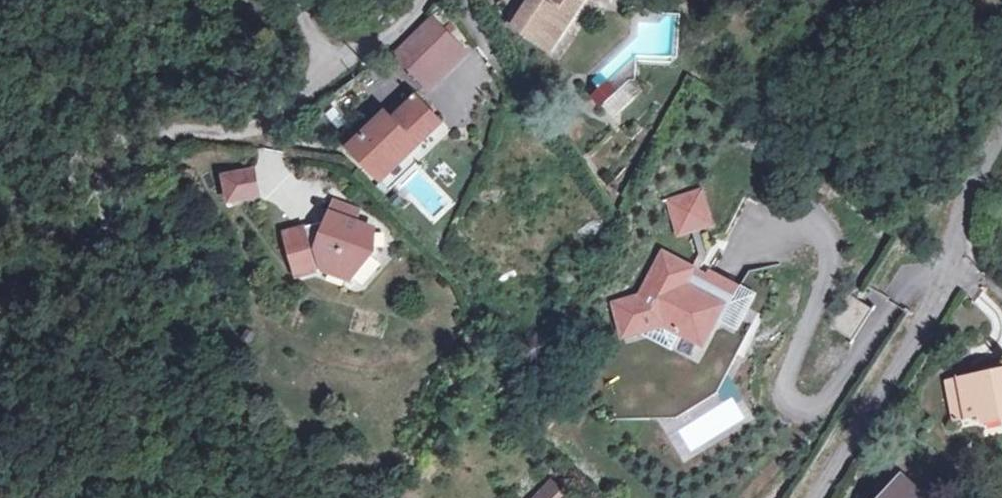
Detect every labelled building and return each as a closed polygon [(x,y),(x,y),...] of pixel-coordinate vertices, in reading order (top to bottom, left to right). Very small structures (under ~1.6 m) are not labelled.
[(548,51),(582,0),(535,0),(516,29),(548,51)] [(462,51),(431,19),(394,54),(426,86),(462,51)] [(438,120),(411,92),(350,150),(379,179),(438,120)] [(260,194),(255,169),(225,174),(229,200),(260,194)] [(711,224),(701,193),(669,202),(679,234),(711,224)] [(336,203),(332,215),(356,223),(360,211),(336,203)] [(356,223),(332,215),(328,228),(318,226),(286,236),(303,279),(327,271),(350,279),(371,252),(372,228),(356,223)] [(723,323),(740,289),(710,272),(706,280),(693,274),(694,270),(665,254),(642,296),(615,304),(625,336),(640,331),(673,349),(682,333),(705,345),(719,320),(723,323)] [(740,289),(723,323),(738,330),(756,297),(740,289)] [(874,311),(848,293),(828,324),(853,341),(874,311)] [(959,381),(967,417),(984,414),(1001,410),(1001,372),(959,381)] [(967,417),(959,381),(947,383),(954,419),(967,417)] [(984,414),(986,424),(1001,420),(1001,410),(984,414)] [(550,481),(535,497),(569,497),(550,481)] [(900,481),(885,497),(920,497),(900,481)]
